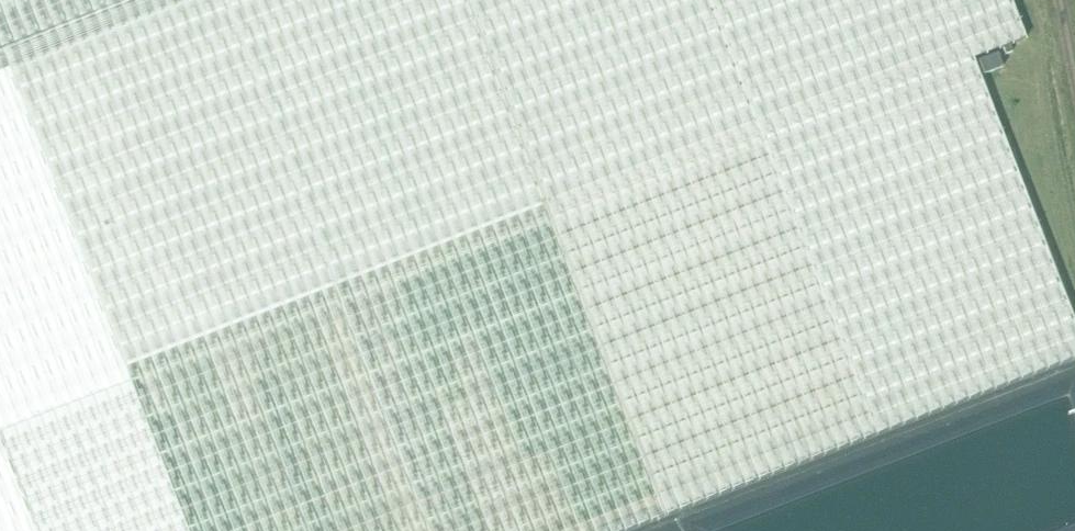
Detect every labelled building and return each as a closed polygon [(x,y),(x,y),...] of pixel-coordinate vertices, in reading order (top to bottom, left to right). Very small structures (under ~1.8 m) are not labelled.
[(1074,357),(1074,321),(973,57),(1026,37),(1011,0),(0,0),(0,530),(623,530),(1074,357)] [(997,53),(979,60),(984,74),(1003,66),(997,53)]
